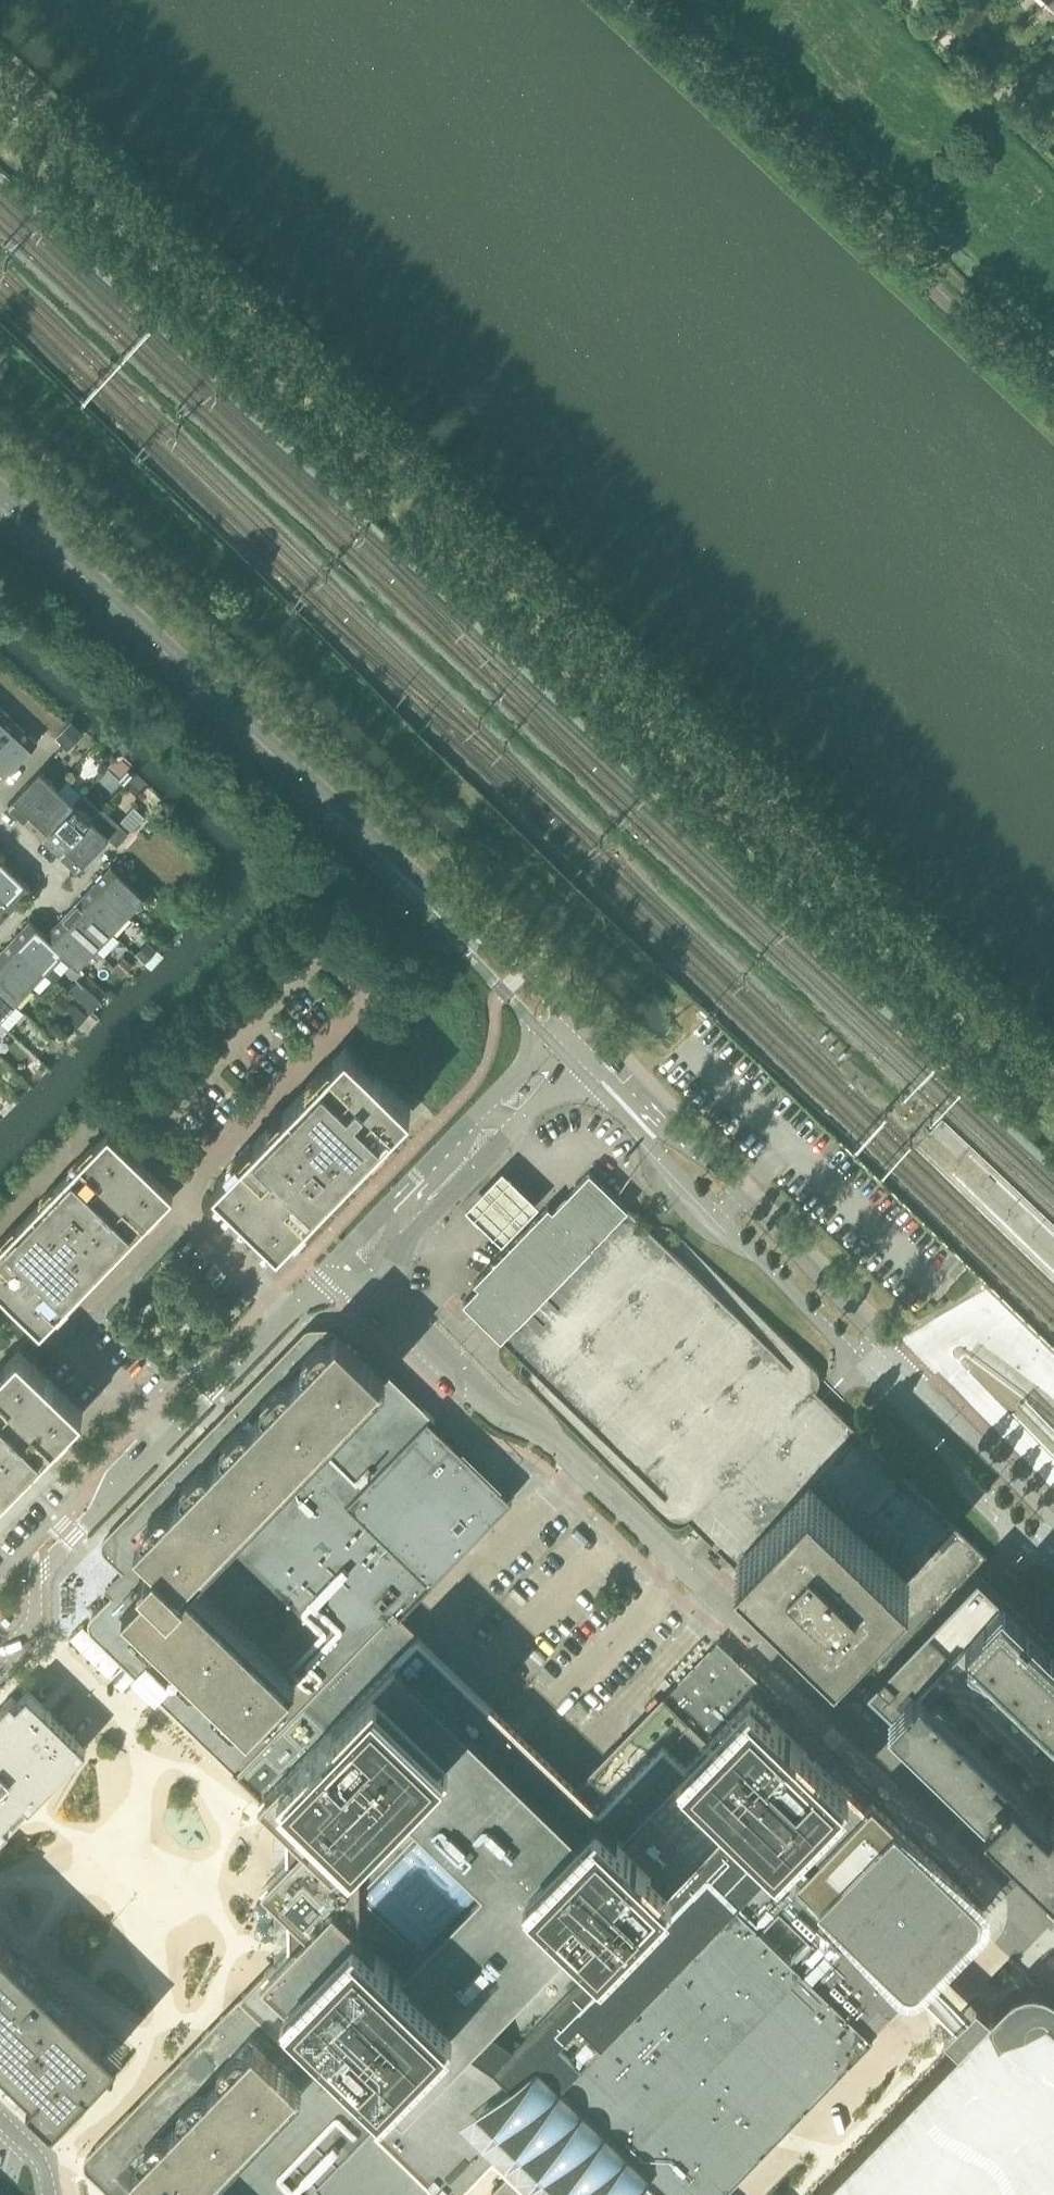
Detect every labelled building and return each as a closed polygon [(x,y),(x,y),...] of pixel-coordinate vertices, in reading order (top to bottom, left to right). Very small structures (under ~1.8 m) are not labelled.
[(20,723),(3,707),(0,711),(0,745),(20,723)] [(65,728),(55,738),(63,745),(70,751),(86,734),(82,731),(79,728),(72,721),(65,728)] [(0,745),(0,767),(7,774),(39,740),(20,723),(0,745)] [(117,763),(97,784),(105,791),(125,770),(124,770),(117,763)] [(26,820),(57,787),(39,770),(8,803),(26,820)] [(128,773),(115,786),(119,790),(132,777),(128,773)] [(57,787),(26,820),(43,836),(75,803),(57,787)] [(60,852),(92,819),(75,803),(43,836),(60,852)] [(103,807),(92,819),(60,852),(78,869),(110,836),(118,844),(129,832),(103,807)] [(138,807),(125,821),(134,829),(147,815),(138,807)] [(15,905),(32,887),(0,857),(0,890),(15,905)] [(95,883),(129,914),(146,896),(112,865),(95,883)] [(129,914),(95,883),(79,900),(113,931),(129,914)] [(15,905),(0,890),(0,921),(15,905)] [(113,931),(79,900),(63,917),(97,949),(113,931)] [(63,917),(47,934),(47,935),(64,951),(64,952),(80,966),(97,949),(63,917)] [(14,937),(48,969),(64,952),(64,951),(47,935),(47,934),(31,919),(14,937)] [(14,937),(0,952),(0,956),(32,986),(48,969),(14,937)] [(150,943),(140,954),(149,962),(159,951),(150,943)] [(0,956),(0,988),(16,1003),(32,986),(0,956)] [(127,957),(118,967),(128,976),(137,966),(127,957)] [(0,988),(0,1019),(16,1003),(0,988)] [(95,992),(85,1002),(97,1012),(107,1002),(95,992)] [(62,995),(54,1004),(66,1015),(75,1005),(62,995)] [(75,1005),(66,1015),(81,1029),(92,1017),(77,1003),(75,1005)] [(38,1038),(31,1047),(42,1058),(51,1049),(38,1038)] [(280,1242),(311,1210),(412,1105),(348,1043),(216,1180),(280,1242)] [(12,1048),(5,1055),(16,1065),(23,1058),(12,1048)] [(126,1097),(134,1088),(125,1080),(117,1089),(126,1097)] [(129,1100),(136,1107),(144,1100),(136,1092),(129,1100)] [(31,1210),(0,1242),(0,1287),(42,1327),(174,1191),(109,1129),(31,1210)] [(449,2192),(494,2147),(514,2167),(493,2189),(495,2194),(709,2194),(868,2029),(869,2030),(870,2028),(869,2026),(868,2027),(859,2017),(863,2013),(864,2014),(880,1998),(890,2007),(1000,1896),(908,1812),(844,1916),(822,1938),(813,1929),(795,1947),(796,1948),(792,1953),(757,1920),(864,1808),(865,1808),(866,1806),(867,1807),(877,1796),(877,1793),(831,1748),(830,1749),(831,1750),(820,1761),(819,1761),(797,1740),(792,1735),(793,1733),(783,1723),(781,1725),(776,1720),(788,1707),(789,1708),(718,1638),(716,1640),(718,1641),(667,1693),(668,1694),(576,1789),(398,1616),(512,1496),(495,1481),(432,1420),(435,1417),(361,1346),(358,1349),(345,1336),(310,1337),(119,1537),(118,1559),(132,1572),(132,1581),(138,1587),(127,1598),(116,1610),(117,1630),(145,1658),(125,1679),(123,1676),(123,1677),(128,1683),(138,1693),(146,1700),(151,1705),(157,1709),(152,1705),(160,1696),(266,1798),(268,1795),(291,1795),(300,1804),(287,1818),(310,1840),(267,1883),(295,1910),(295,1924),(306,1935),(307,1966),(298,1975),(287,1975),(102,2165),(133,2194),(452,2194),(449,2192)] [(48,1375),(19,1347),(0,1367),(0,1496),(84,1409),(48,1375)] [(1013,1412),(1053,1455),(1053,1432),(1024,1402),(1013,1412)] [(811,1481),(737,1558),(837,1655),(911,1578),(811,1481)] [(978,1567),(868,1681),(1053,1863),(1053,1641),(978,1567)] [(87,1746),(29,1690),(18,1701),(12,1695),(0,1708),(0,1836),(87,1746)] [(35,2084),(30,2090),(59,2119),(125,2051),(0,1929),(0,2050),(35,2084)] [(1043,1987),(1030,1985),(1013,1991),(980,2025),(815,2194),(1053,2194),(1053,1994),(1043,1987)]
